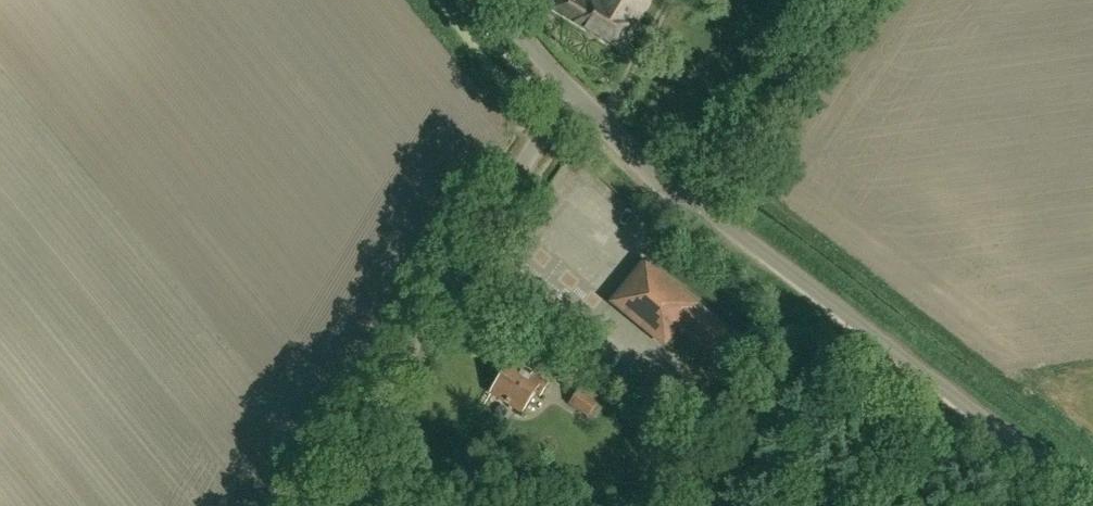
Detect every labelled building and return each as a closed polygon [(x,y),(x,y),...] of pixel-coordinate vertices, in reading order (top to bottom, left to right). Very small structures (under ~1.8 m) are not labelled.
[(555,10),(623,50),(651,0),(586,0),(585,2),(581,0),(561,0),(555,10)] [(678,355),(691,339),(708,353),(726,332),(710,318),(645,264),(613,302),(663,344),(664,344),(678,355)] [(573,388),(584,371),(566,358),(555,377),(573,388)] [(531,377),(510,364),(491,393),(522,413),(536,392),(541,396),(548,384),(533,375),(531,377)] [(597,404),(578,392),(569,405),(588,418),(597,404)]
